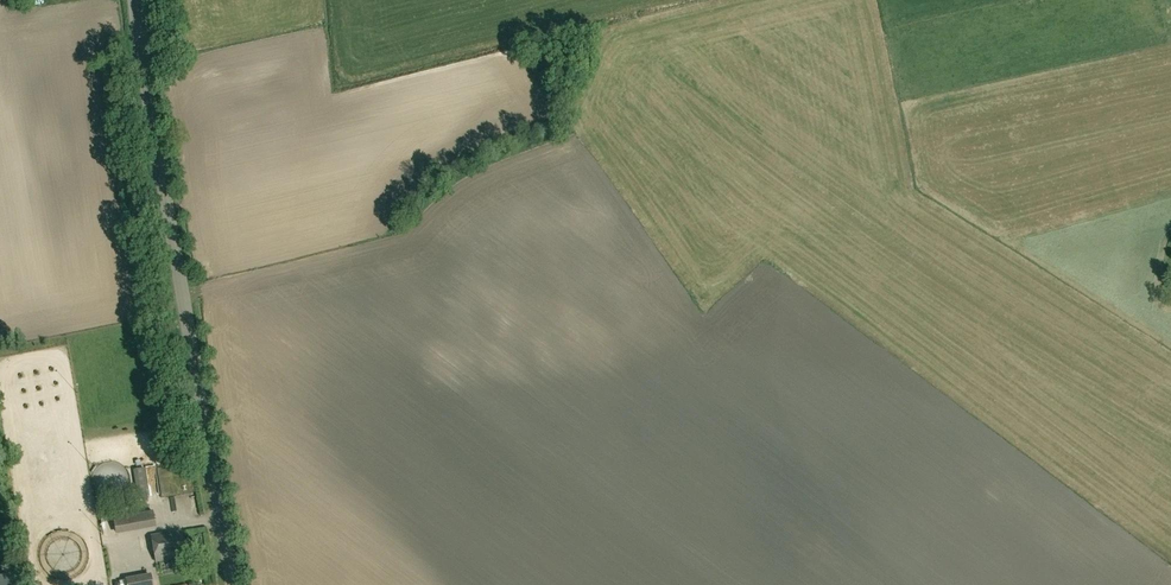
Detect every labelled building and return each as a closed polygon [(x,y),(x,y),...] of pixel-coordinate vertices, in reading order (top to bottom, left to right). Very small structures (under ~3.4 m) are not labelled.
[(144,468),(135,470),(139,492),(147,490),(146,483),(144,468)] [(158,474),(148,477),(151,486),(161,483),(158,474)] [(116,531),(156,525),(154,513),(114,519),(116,531)] [(152,536),(155,562),(170,560),(170,558),(185,555),(182,534),(167,536),(166,534),(152,536)] [(150,576),(127,580),(128,584),(152,584),(150,576)]
